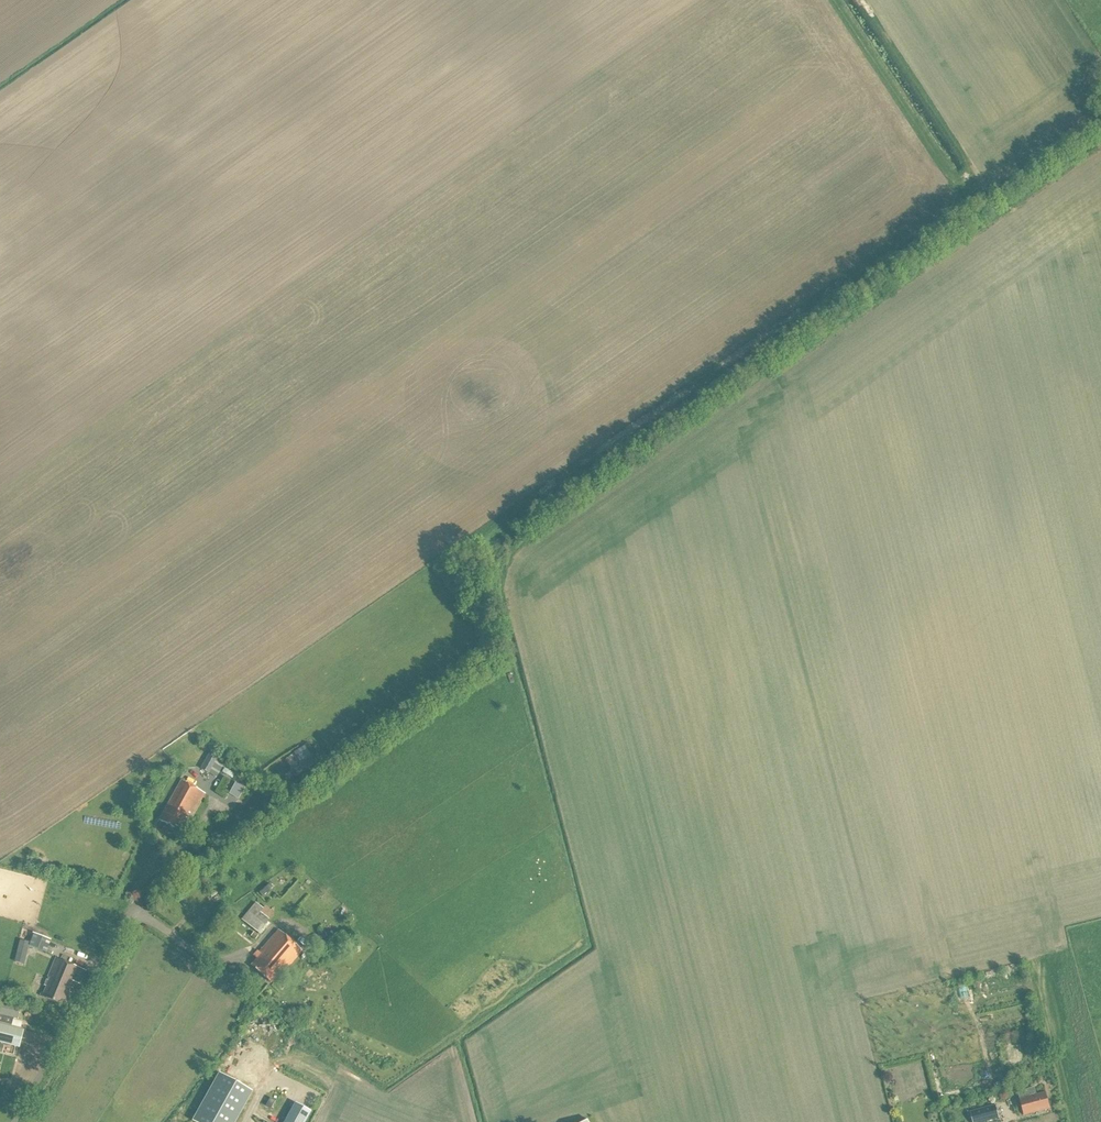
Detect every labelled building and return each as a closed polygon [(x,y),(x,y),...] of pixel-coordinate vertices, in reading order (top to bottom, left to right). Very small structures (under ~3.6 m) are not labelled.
[(210,751),(200,769),(216,778),(226,760),(210,751)] [(317,765),(312,757),(291,771),(296,779),(317,765)] [(189,823),(205,795),(182,782),(159,821),(173,830),(175,826),(182,830),(187,822),(189,823)] [(237,784),(229,796),(238,801),(245,789),(237,784)] [(273,887),(270,884),(259,892),(263,896),(273,887)] [(255,903),(241,919),(258,933),(269,920),(259,912),(262,909),(255,903)] [(279,977),(302,952),(279,932),(256,957),(258,959),(251,966),(271,983),(277,976),(279,977)] [(37,950),(42,937),(33,934),(28,946),(37,950)] [(26,956),(27,950),(19,948),(16,959),(23,961),(24,956),(26,956)] [(81,985),(86,971),(55,958),(40,996),(58,1003),(59,1000),(67,1002),(75,983),(81,985)] [(0,1002),(0,1023),(11,1026),(13,1020),(18,1021),(21,1008),(0,1002)] [(19,1048),(23,1030),(0,1024),(0,1043),(19,1048)] [(253,1089),(221,1071),(195,1116),(188,1112),(184,1119),(190,1121),(235,1121),(253,1089)] [(1024,1117),(1050,1110),(1046,1095),(1020,1101),(1024,1117)] [(275,1101),(270,1098),(265,1106),(270,1109),(275,1101)] [(284,1121),(305,1121),(311,1112),(295,1103),(284,1121)] [(995,1106),(970,1112),(972,1121),(987,1121),(999,1119),(995,1106)]
